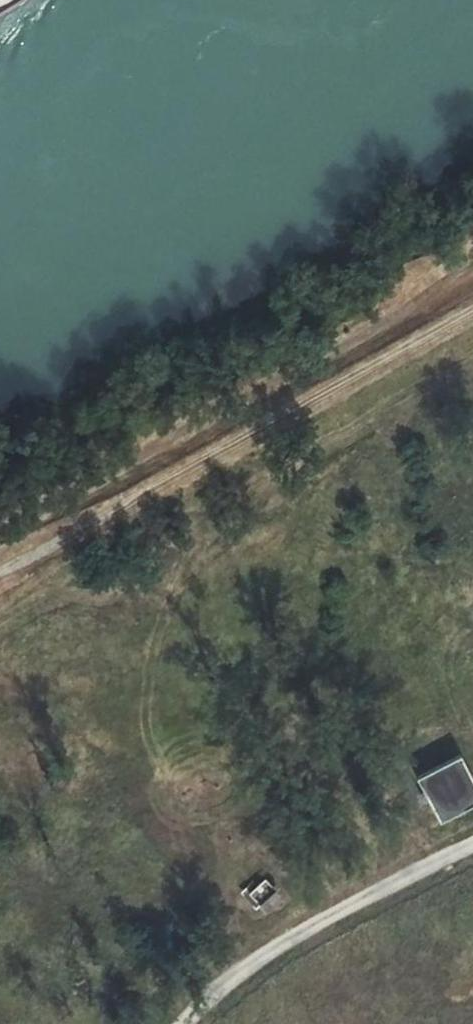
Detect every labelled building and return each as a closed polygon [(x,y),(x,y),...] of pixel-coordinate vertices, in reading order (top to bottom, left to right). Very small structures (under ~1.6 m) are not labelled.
[(472,808),(472,768),(467,755),(420,776),(440,822),(472,808)]
